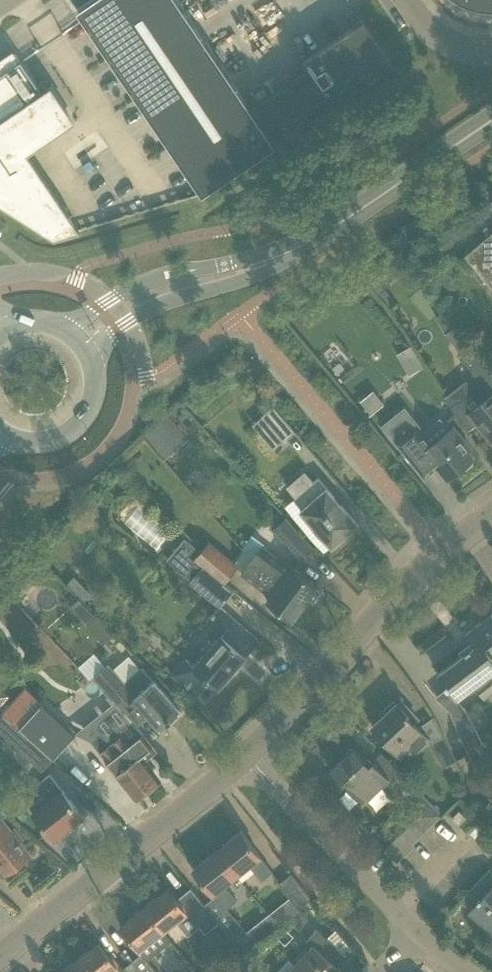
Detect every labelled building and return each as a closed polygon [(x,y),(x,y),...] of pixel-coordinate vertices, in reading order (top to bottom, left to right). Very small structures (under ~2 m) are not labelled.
[(179,0),(90,0),(77,9),(202,194),(276,144),(179,0)] [(391,67),(360,22),(304,60),(334,105),(391,67)] [(49,234),(72,218),(28,153),(76,121),(51,84),(42,91),(21,59),(20,60),(15,53),(14,53),(14,54),(15,55),(0,65),(0,203),(49,234)] [(464,256),(491,289),(491,233),(464,256)] [(446,334),(462,353),(460,355),(473,372),(481,381),(482,380),(491,372),(491,370),(491,369),(472,345),(465,336),(455,325),(446,334)] [(452,408),(467,427),(475,421),(477,423),(491,442),(491,393),(485,384),(484,385),(470,396),(460,404),(458,402),(452,408)] [(373,391),(361,401),(371,413),(384,404),(373,391)] [(284,441),(295,432),(273,406),(262,415),(284,441)] [(403,409),(383,425),(421,473),(425,478),(439,467),(448,479),(463,467),(467,469),(473,463),(472,459),(474,458),(467,450),(470,447),(453,426),(448,431),(431,445),(421,433),(403,409)] [(358,524),(318,477),(294,498),(312,519),(314,523),(317,528),(320,531),(324,533),(333,544),(331,545),(332,546),(358,524)] [(272,529),(299,558),(313,545),(286,516),(272,529)] [(183,568),(197,546),(183,536),(169,559),(183,568)] [(252,539),(244,551),(260,569),(305,603),(309,597),(314,600),(321,590),(317,587),(318,586),(292,566),(290,568),(252,539)] [(194,559),(203,566),(224,582),(238,565),(208,542),(194,559)] [(260,569),(244,551),(235,563),(244,570),(243,572),(272,594),(267,600),(293,620),(305,603),(260,569)] [(224,582),(203,566),(189,582),(219,606),(232,591),(223,583),(224,582)] [(85,601),(91,595),(74,577),(67,583),(85,601)] [(91,627),(99,619),(79,599),(71,606),(91,627)] [(222,635),(195,667),(185,658),(172,674),(198,696),(210,682),(217,689),(259,641),(220,607),(207,622),(222,635)] [(491,655),(491,615),(491,614),(466,633),(475,646),(438,674),(451,691),(438,701),(449,710),(460,734),(469,757),(485,750),(472,720),(464,707),(458,699),(475,686),(485,698),(491,693),(491,656),(491,655)] [(109,664),(91,679),(97,685),(98,684),(102,689),(101,689),(120,708),(130,721),(136,728),(138,726),(137,725),(136,726),(133,722),(145,712),(160,728),(180,711),(167,696),(141,666),(124,681),(109,664)] [(384,715),(373,726),(377,731),(375,732),(382,739),(384,738),(386,740),(400,755),(411,746),(416,751),(428,738),(430,737),(419,726),(416,722),(420,719),(413,712),(401,700),(398,703),(397,702),(396,703),(393,701),(381,712),(384,715)] [(41,702),(17,727),(29,738),(52,759),(53,759),(76,734),(41,702)] [(103,733),(92,742),(100,752),(137,798),(146,791),(151,791),(156,786),(156,783),(159,780),(144,762),(139,756),(153,745),(143,733),(129,744),(121,734),(111,743),(103,733)] [(444,737),(432,744),(431,744),(444,767),(456,761),(444,737)] [(20,747),(18,749),(41,771),(43,770),(52,759),(29,738),(20,747)] [(373,762),(370,764),(353,746),(330,768),(343,781),(346,778),(367,800),(388,779),(388,778),(397,769),(381,752),(373,762)] [(42,788),(25,801),(33,811),(33,812),(53,837),(82,814),(62,789),(49,773),(37,782),(42,788)] [(425,806),(401,830),(383,848),(395,861),(442,815),(405,777),(401,782),(425,806)] [(459,824),(466,817),(458,810),(452,817),(459,824)] [(0,817),(0,863),(8,873),(29,856),(18,843),(22,840),(12,828),(10,830),(0,817)] [(273,872),(260,857),(261,856),(241,830),(217,849),(237,875),(249,865),(262,881),(273,872)] [(237,875),(217,849),(193,869),(212,893),(213,893),(226,909),(236,901),(224,885),(237,875)] [(475,884),(463,897),(473,907),(470,911),(490,930),(491,928),(491,877),(487,872),(475,884)] [(279,883),(299,908),(311,898),(291,873),(279,883)] [(168,888),(144,907),(163,931),(176,920),(179,918),(188,911),(200,926),(206,934),(219,923),(204,905),(191,888),(177,899),(168,888)] [(163,931),(144,907),(121,925),(130,937),(127,939),(136,951),(163,931)] [(255,943),(236,918),(222,928),(232,940),(242,953),(255,943)] [(294,964),(303,971),(342,971),(343,971),(341,969),(350,960),(345,956),(326,938),(317,929),(307,939),(313,944),(309,949),(297,961),(294,964)] [(230,937),(216,948),(228,964),(231,961),(242,953),(232,940),(230,937)] [(107,954),(99,943),(75,962),(83,971),(109,971),(118,965),(109,953),(107,954)] [(131,962),(139,971),(156,971),(142,954),(131,962)] [(75,962),(62,971),(83,971),(75,962)] [(131,962),(121,970),(123,971),(139,971),(131,962)] [(294,964),(286,971),(303,971),(294,964)]
